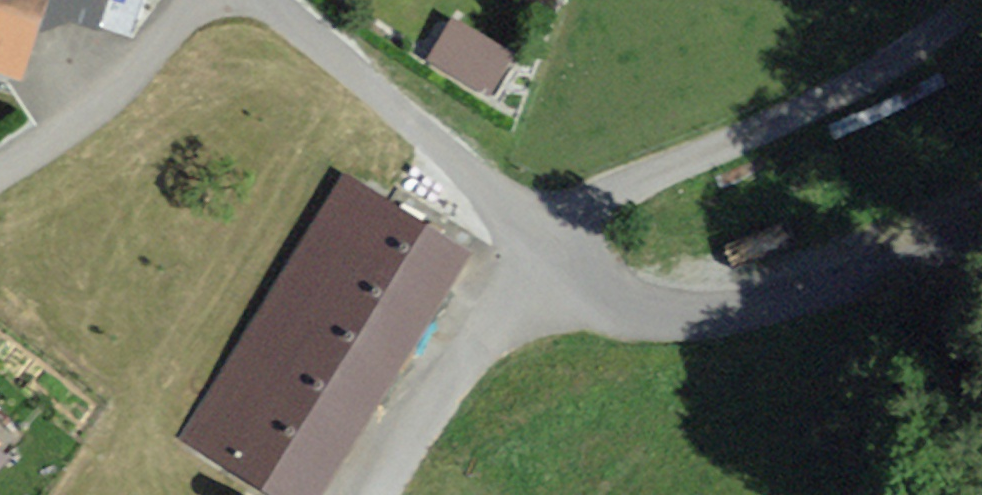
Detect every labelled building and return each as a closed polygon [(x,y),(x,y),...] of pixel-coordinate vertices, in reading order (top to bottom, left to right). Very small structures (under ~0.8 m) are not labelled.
[(21,42),(62,28),(84,36),(96,0),(0,0),(0,83),(5,85),(21,42)] [(510,54),(446,17),(426,53),(489,89),(510,54)] [(341,173),(175,441),(264,494),(319,494),(470,252),(341,173)]
